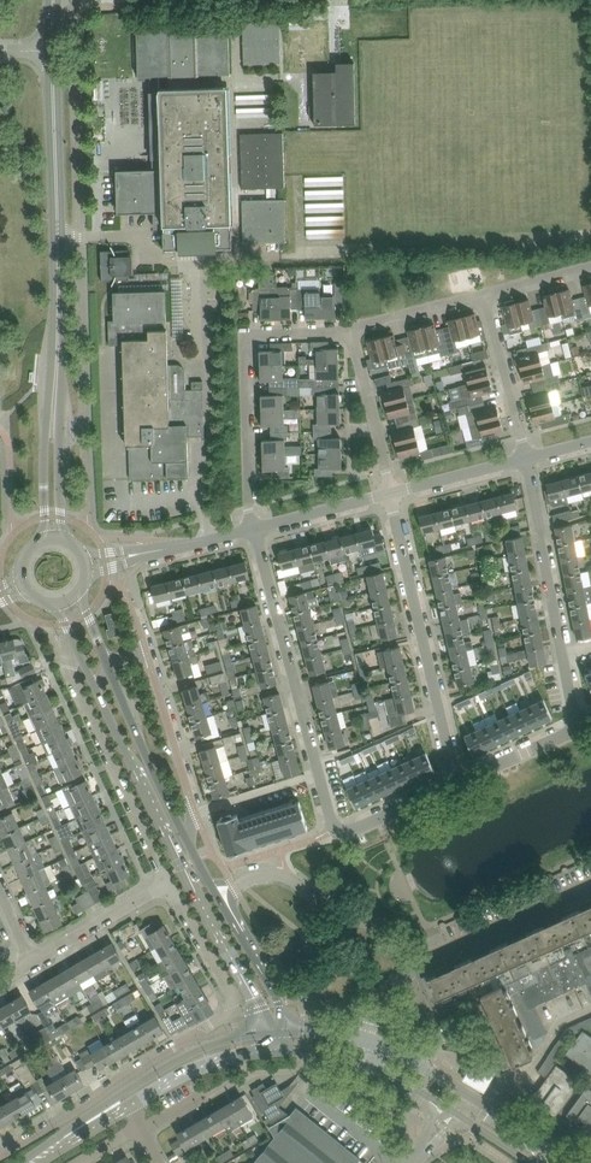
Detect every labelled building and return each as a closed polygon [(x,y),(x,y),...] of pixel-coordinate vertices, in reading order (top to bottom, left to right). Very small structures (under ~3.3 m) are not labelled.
[(301,8),(288,8),(288,16),(301,16),(301,8)] [(243,21),(244,64),(281,63),(280,20),(243,21)] [(129,173),(120,173),(122,210),(130,210),(137,210),(144,209),(151,209),(154,209),(155,226),(155,228),(165,228),(165,231),(164,231),(164,250),(167,250),(167,249),(231,246),(231,247),(233,247),(232,228),(231,228),(231,223),(232,223),(227,90),(227,86),(196,87),(196,79),(197,79),(197,78),(200,78),(200,75),(230,74),(229,21),(137,24),(139,77),(169,76),(169,88),(159,88),(160,93),(157,93),(151,93),(153,173),(150,173),(143,173),(135,173),(129,173)] [(314,73),(315,125),(356,124),(354,63),(336,63),(337,72),(314,73)] [(237,129),(274,128),(273,80),(236,81),(237,129)] [(93,140),(104,139),(103,118),(92,119),(93,140)] [(241,134),(242,188),(285,187),(283,133),(241,134)] [(304,176),(307,238),(345,236),(345,225),(344,174),(304,176)] [(285,199),(242,200),(243,242),(286,242),(285,199)] [(110,250),(100,251),(101,264),(102,264),(102,267),(101,267),(101,281),(111,280),(111,279),(115,279),(116,279),(118,279),(118,280),(130,280),(129,274),(133,274),(133,255),(129,255),(129,250),(117,250),(117,251),(115,251),(114,251),(110,251),(110,250)] [(289,296),(275,296),(276,317),(276,319),(281,319),(291,318),(291,309),(298,309),(298,288),(298,282),(293,282),(293,286),(291,286),(289,289),(289,296)] [(335,294),(320,295),(321,316),(321,317),(325,317),(336,317),(336,308),(343,308),(342,296),(342,282),(335,283),(335,294)] [(584,285),(586,296),(579,298),(584,319),(590,317),(590,312),(589,306),(590,306),(590,283),(584,285)] [(253,291),(250,291),(250,303),(253,303),(254,310),(261,310),(261,319),(272,319),(276,319),(276,317),(275,296),(275,285),(269,286),(269,289),(261,289),(253,289),(253,291)] [(298,288),(298,309),(305,309),(306,318),(316,317),(321,317),(321,316),(320,295),(320,288),(298,288)] [(583,314),(579,298),(572,300),(570,289),(556,292),(561,313),(563,321),(576,318),(577,321),(584,319),(583,314)] [(200,436),(205,436),(203,381),(192,382),(192,390),(186,390),(185,373),(185,371),(184,369),(183,368),(182,366),(180,365),(178,365),(176,364),(168,365),(167,330),(166,330),(166,321),(167,321),(166,291),(113,292),(114,322),(109,322),(110,345),(123,345),(126,445),(129,445),(130,479),(189,477),(187,434),(200,434),(200,436)] [(561,313),(556,292),(543,296),(546,306),(539,308),(543,325),(551,322),(549,316),(561,313)] [(516,303),(515,299),(505,302),(506,305),(502,306),(507,323),(502,325),(506,339),(511,338),(508,327),(521,324),(516,303)] [(529,299),(516,303),(521,324),(529,322),(530,328),(543,325),(539,308),(532,310),(529,299)] [(487,339),(483,322),(478,324),(475,313),(471,314),(470,312),(461,314),(467,338),(480,334),(482,340),(487,339)] [(467,338),(461,314),(453,316),(453,319),(449,320),(451,331),(444,333),(450,354),(459,352),(456,340),(467,338)] [(450,354),(444,333),(438,335),(435,323),(421,327),(426,348),(428,355),(440,352),(441,356),(450,354)] [(428,355),(426,348),(421,327),(419,327),(418,325),(411,327),(412,329),(408,330),(411,341),(403,343),(408,362),(409,361),(413,377),(421,375),(417,358),(428,355)] [(394,334),(380,337),(386,358),(389,369),(406,364),(406,362),(408,362),(403,343),(397,345),(394,334)] [(386,358),(380,337),(368,341),(372,358),(367,359),(370,369),(375,368),(373,362),(386,358)] [(329,348),(329,341),(311,342),(311,349),(316,349),(316,359),(307,359),(307,356),(299,356),(299,364),(316,364),(339,363),(338,348),(329,348)] [(259,351),(260,361),(260,365),(282,365),(282,350),(293,350),(292,342),(270,343),(270,350),(259,351)] [(542,365),(539,352),(549,350),(547,342),(527,347),(529,354),(518,357),(518,358),(515,359),(518,369),(521,369),(521,370),(542,365)] [(473,361),(482,359),(489,357),(487,349),(471,353),(473,361)] [(330,379),(339,378),(339,363),(316,364),(317,377),(300,377),(300,387),(312,386),(330,386),(330,379)] [(490,378),(487,365),(468,370),(466,363),(449,367),(451,375),(466,371),(469,383),(490,378)] [(559,374),(554,375),(551,363),(542,365),(521,370),(525,383),(535,381),(537,387),(560,381),(559,374)] [(283,378),(282,365),(260,365),(260,381),(269,381),(270,387),(300,387),(300,377),(283,378)] [(392,382),(390,374),(374,379),(376,386),(392,382)] [(408,399),(405,386),(413,384),(412,377),(403,379),(404,385),(381,392),(382,394),(379,395),(382,406),(408,399)] [(461,397),(450,400),(452,409),(458,408),(458,407),(484,401),(483,394),(493,391),(490,378),(469,383),(458,386),(461,397)] [(549,392),(562,389),(560,381),(537,387),(539,394),(528,397),(531,410),(552,404),(549,392)] [(331,393),(330,386),(312,386),(312,394),(317,394),(318,408),(340,408),(340,393),(331,393)] [(284,409),(283,395),(288,395),(288,387),(270,387),(270,395),(261,395),(261,410),(284,409)] [(411,412),(408,399),(382,406),(384,417),(388,416),(389,418),(401,415),(402,421),(403,422),(417,418),(416,411),(411,412)] [(486,407),(484,401),(458,407),(458,408),(460,415),(466,413),(469,426),(479,424),(500,418),(497,405),(486,407)] [(556,416),(552,404),(531,410),(535,423),(551,419),(553,426),(572,421),(570,413),(556,416)] [(341,423),(340,412),(340,408),(318,408),(318,424),(314,424),(314,431),(332,430),(332,423),(341,423)] [(284,418),(301,418),(301,409),(284,409),(261,410),(262,426),(271,425),(271,432),(288,432),(288,425),(284,425),(284,418)] [(419,425),(417,418),(403,422),(402,421),(401,422),(403,429),(392,431),(393,434),(390,435),(393,446),(417,439),(413,427),(419,425)] [(442,418),(434,421),(437,433),(446,430),(442,418)] [(492,434),(504,431),(500,418),(479,424),(469,426),(472,439),(466,440),(468,448),(494,441),(492,434)] [(332,438),(332,430),(314,431),(314,438),(318,438),(319,453),(341,453),(341,437),(332,438)] [(285,446),(285,439),(287,439),(287,436),(291,436),(291,432),(288,432),(271,432),(271,440),(262,440),(263,455),(285,454),(285,455),(302,454),(302,446),(285,446)] [(420,451),(417,439),(393,446),(396,456),(399,456),(399,458),(416,454),(418,461),(434,456),(432,448),(420,451)] [(454,451),(452,443),(440,446),(442,454),(454,451)] [(342,468),(342,457),(341,453),(319,453),(319,468),(315,468),(315,476),(333,475),(333,468),(342,468)] [(285,469),(285,455),(285,454),(263,455),(263,470),(272,470),(272,477),(290,477),(290,469),(285,469)] [(578,475),(582,490),(584,496),(590,494),(590,472),(578,475)] [(582,490),(578,475),(563,479),(567,494),(582,490)] [(567,494),(563,479),(555,481),(553,479),(548,480),(548,483),(547,483),(548,489),(544,490),(548,503),(551,503),(550,499),(567,494)] [(513,492),(498,496),(502,512),(517,508),(513,492)] [(502,512),(498,496),(482,500),(486,516),(502,512)] [(486,516),(482,500),(467,504),(471,520),(486,516)] [(471,520),(467,504),(451,508),(455,523),(471,520)] [(455,523),(451,508),(436,512),(439,527),(455,523)] [(571,511),(570,512),(571,515),(572,515),(573,518),(581,516),(579,509),(571,511)] [(571,510),(553,515),(556,523),(573,518),(572,515),(571,515),(570,512),(571,511),(571,510)] [(439,527),(436,512),(420,516),(424,531),(439,527)] [(574,540),(571,524),(556,527),(559,543),(574,540)] [(520,525),(508,528),(509,534),(522,532),(520,525)] [(509,534),(508,528),(499,530),(500,537),(509,534)] [(372,529),(357,532),(360,548),(376,544),(377,550),(385,548),(381,533),(373,535),(372,529)] [(360,548),(357,532),(341,536),(346,552),(360,548)] [(483,534),(475,536),(477,543),(484,541),(483,534)] [(346,552),(341,536),(326,540),(330,556),(332,563),(347,559),(346,552)] [(477,543),(475,536),(467,538),(469,545),(477,543)] [(522,537),(507,540),(510,556),(525,552),(522,537)] [(330,556),(326,540),(310,544),(314,560),(330,556)] [(577,556),(574,540),(559,543),(562,559),(577,556)] [(452,542),(448,543),(444,544),(445,551),(454,549),(452,542)] [(314,560),(310,544),(295,548),(301,572),(316,568),(314,560)] [(445,551),(444,544),(437,546),(438,553),(445,551)] [(283,568),(277,569),(279,578),(301,572),(295,548),(280,552),(283,568)] [(475,549),(468,550),(470,559),(476,557),(475,549)] [(528,568),(525,552),(510,556),(513,571),(528,568)] [(487,554),(480,555),(481,563),(488,561),(487,554)] [(445,556),(430,560),(434,575),(449,572),(445,556)] [(580,571),(577,556),(562,559),(565,574),(580,571)] [(379,561),(372,563),(364,565),(364,568),(366,568),(367,571),(381,568),(379,561)] [(490,569),(488,561),(481,563),(483,570),(490,569)] [(244,562),(229,566),(233,581),(248,577),(244,562)] [(233,581),(229,566),(214,570),(218,585),(233,581)] [(531,584),(528,568),(513,571),(516,587),(531,584)] [(218,585),(214,570),(198,574),(202,589),(218,585)] [(342,571),(334,573),(335,577),(336,576),(337,580),(344,578),(342,571)] [(479,571),(472,572),(474,580),(481,579),(479,571)] [(583,587),(580,571),(565,574),(568,590),(583,587)] [(452,587),(449,572),(434,575),(437,591),(452,587)] [(335,577),(334,573),(327,575),(329,582),(337,580),(336,576),(335,577)] [(383,573),(368,576),(371,592),(386,588),(383,573)] [(202,589),(198,574),(183,577),(187,593),(202,589)] [(187,593),(183,577),(168,581),(172,597),(187,593)] [(482,586),(481,579),(474,580),(476,588),(482,586)] [(311,580),(303,582),(305,589),(313,587),(311,580)] [(172,597),(168,581),(152,585),(156,601),(172,597)] [(305,589),(303,582),(288,586),(290,593),(305,589)] [(495,592),(493,584),(486,585),(488,593),(495,592)] [(534,599),(531,584),(516,587),(519,602),(534,599)] [(342,598),(341,591),(337,592),(335,585),(328,586),(332,602),(343,599),(342,598)] [(568,590),(571,606),(586,603),(590,602),(590,589),(590,586),(583,587),(568,590)] [(461,592),(454,594),(452,587),(437,591),(441,606),(456,602),(463,601),(461,592)] [(390,604),(386,588),(371,592),(375,607),(390,604)] [(349,597),(347,589),(341,591),(342,598),(349,597)] [(320,606),(317,596),(314,597),(313,591),(291,597),(295,612),(310,608),(320,606)] [(496,599),(495,592),(488,593),(489,601),(496,599)] [(248,603),(246,596),(237,599),(238,605),(248,603)] [(342,598),(343,599),(344,606),(351,604),(349,597),(342,598)] [(537,615),(534,599),(519,602),(522,618),(537,615)] [(459,618),(456,602),(441,606),(444,621),(459,618)] [(486,602),(479,603),(480,611),(484,611),(484,609),(487,609),(486,602)] [(589,618),(588,612),(586,603),(571,606),(574,621),(589,618)] [(216,604),(206,606),(208,613),(217,611),(216,604)] [(393,619),(390,604),(375,607),(378,623),(393,619)] [(257,605),(242,609),(246,624),(261,621),(257,605)] [(209,616),(208,613),(206,606),(200,608),(203,618),(209,616)] [(341,607),(334,608),(336,616),(343,614),(341,607)] [(178,621),(186,619),(183,608),(175,610),(177,615),(178,621)] [(314,624),(310,608),(295,612),(299,627),(314,624)] [(480,611),(482,619),(489,617),(487,609),(484,609),(484,611),(480,611)] [(122,633),(115,611),(106,614),(110,628),(107,629),(110,637),(122,633)] [(344,622),(343,614),(336,616),(338,624),(344,622)] [(169,616),(158,619),(160,626),(178,621),(177,615),(169,617),(169,616)] [(499,615),(492,616),(494,624),(501,622),(499,615)] [(540,631),(537,615),(522,618),(525,634),(540,631)] [(205,627),(212,625),(209,617),(203,619),(205,627)] [(463,634),(459,618),(444,621),(448,638),(463,634)] [(590,625),(589,618),(574,621),(577,637),(590,634),(590,627),(590,625)] [(357,627),(355,619),(348,621),(350,629),(357,627)] [(397,635),(393,619),(378,623),(382,638),(397,635)] [(265,636),(261,621),(246,624),(250,640),(265,636)] [(224,630),(222,622),(215,624),(217,631),(224,630)] [(501,622),(494,624),(496,632),(502,631),(501,622)] [(184,640),(182,633),(190,631),(188,623),(164,630),(169,645),(184,640)] [(318,639),(314,624),(299,627),(303,643),(318,639)] [(359,634),(357,627),(350,629),(352,636),(359,634)] [(226,637),(224,630),(217,631),(219,639),(226,637)] [(543,645),(540,631),(525,634),(528,649),(543,645)] [(492,633),(485,634),(487,642),(493,640),(492,633)] [(472,640),(465,642),(463,634),(448,638),(451,653),(466,650),(474,648),(472,640)] [(269,652),(265,636),(250,640),(254,655),(269,652)] [(348,637),(342,639),(343,646),(350,645),(348,637)] [(23,644),(23,642),(21,641),(20,640),(18,639),(16,639),(14,640),(8,641),(8,640),(6,641),(7,641),(0,643),(4,659),(4,665),(8,683),(11,682),(36,671),(33,664),(16,672),(13,657),(26,654),(23,644)] [(322,654),(318,639),(303,643),(307,658),(322,654)] [(197,653),(194,646),(186,648),(184,640),(169,645),(173,660),(197,653)] [(216,640),(209,642),(211,650),(215,650),(214,648),(218,647),(216,640)] [(493,640),(487,642),(488,649),(495,648),(493,640)] [(352,652),(350,645),(343,646),(345,654),(352,652)] [(546,662),(543,645),(528,649),(519,651),(520,658),(529,656),(531,665),(546,662)] [(506,646),(499,647),(500,655),(504,655),(504,653),(507,653),(506,646)] [(400,647),(385,651),(388,666),(404,663),(400,647)] [(470,665),(466,650),(451,653),(455,669),(470,665)] [(230,652),(223,654),(226,663),(232,661),(230,652)] [(273,667),(269,652),(254,655),(258,671),(273,667)] [(193,672),(191,664),(199,661),(197,653),(173,660),(176,669),(174,670),(173,671),(174,675),(176,675),(178,675),(178,677),(193,672)] [(509,661),(507,653),(504,653),(504,655),(500,655),(502,663),(509,661)] [(326,669),(322,654),(307,658),(311,674),(326,670),(326,669)] [(208,673),(224,669),(221,660),(206,665),(208,673)] [(236,676),(234,667),(232,661),(226,663),(230,678),(236,676)] [(407,678),(404,663),(388,666),(392,682),(407,678)] [(493,673),(489,674),(490,681),(501,679),(498,663),(491,665),(493,673)] [(368,671),(366,664),(359,666),(361,673),(368,671)] [(473,681),(470,665),(455,669),(458,684),(473,681)] [(258,671),(262,686),(277,683),(273,667),(258,671)] [(370,679),(368,671),(361,673),(363,681),(370,679)] [(224,672),(211,676),(213,683),(220,682),(224,695),(230,693),(224,672)] [(24,703),(46,693),(43,687),(44,686),(43,685),(46,684),(44,678),(40,680),(35,682),(32,677),(15,685),(15,686),(16,686),(24,703)] [(411,694),(407,678),(392,682),(396,697),(411,694)] [(333,698),(329,682),(314,686),(318,701),(333,698)] [(361,689),(359,682),(353,683),(355,691),(361,689)] [(198,686),(197,686),(182,691),(187,705),(202,701),(210,698),(208,691),(200,693),(198,686)] [(242,695),(239,687),(233,688),(235,697),(242,695)] [(363,697),(361,689),(355,691),(356,698),(363,697)] [(52,706),(46,693),(24,703),(30,716),(52,706)] [(280,694),(265,697),(264,697),(268,713),(284,709),(280,694)] [(375,702),(373,694),(367,696),(368,704),(375,702)] [(414,710),(411,694),(396,697),(385,700),(389,715),(414,710)] [(227,700),(230,709),(237,707),(235,698),(227,700)] [(236,700),(238,709),(245,707),(243,698),(236,700)] [(337,713),(333,698),(318,701),(322,717),(337,713)] [(544,699),(532,704),(541,723),(552,718),(544,699)] [(1,704),(4,712),(11,709),(7,701),(1,704)] [(207,717),(202,701),(187,705),(191,721),(207,717)] [(378,709),(377,710),(375,702),(368,704),(370,711),(367,712),(369,719),(380,716),(378,709)] [(532,704),(521,709),(529,728),(541,723),(532,704)] [(58,719),(52,706),(30,716),(36,729),(58,719)] [(287,724),(284,709),(268,713),(272,728),(287,724)] [(521,709),(510,714),(518,733),(529,728),(521,709)] [(12,712),(5,715),(9,722),(12,721),(12,720),(15,718),(12,712)] [(369,720),(369,719),(367,712),(360,714),(362,721),(369,720)] [(341,728),(337,713),(322,717),(326,732),(341,728)] [(207,717),(191,721),(196,736),(211,732),(213,737),(220,735),(214,714),(207,717)] [(510,714),(498,720),(507,738),(518,733),(510,714)] [(230,717),(232,726),(239,724),(237,715),(230,717)] [(12,729),(18,726),(15,718),(12,720),(12,721),(9,722),(12,729)] [(64,733),(58,719),(36,729),(42,742),(50,739),(64,733)] [(371,727),(369,720),(362,721),(364,729),(371,727)] [(498,720),(487,725),(496,744),(507,738),(498,720)] [(5,722),(2,724),(2,725),(0,726),(0,729),(2,733),(9,730),(5,722)] [(292,740),(287,724),(272,728),(276,744),(292,740)] [(244,727),(246,736),(253,734),(250,725),(244,727)] [(487,725),(476,730),(485,749),(496,744),(487,725)] [(345,744),(341,728),(326,732),(330,748),(345,744)] [(476,730),(464,735),(473,754),(485,749),(476,730)] [(71,737),(67,738),(64,733),(50,739),(56,752),(70,746),(70,745),(74,744),(71,737)] [(255,741),(253,734),(246,736),(248,742),(255,741)] [(23,736),(16,738),(21,750),(25,749),(24,747),(27,746),(23,736)] [(220,761),(216,748),(225,745),(223,738),(202,744),(204,749),(201,750),(205,766),(220,761)] [(295,755),(292,740),(276,744),(280,759),(295,755)] [(15,744),(8,747),(12,755),(15,753),(14,752),(18,750),(15,744)] [(247,752),(245,744),(238,746),(240,754),(247,752)] [(31,754),(27,746),(24,747),(25,749),(21,750),(24,756),(31,754)] [(76,759),(70,746),(56,752),(61,765),(62,765),(76,759)] [(21,758),(18,750),(14,752),(15,753),(12,755),(14,761),(21,758)] [(249,759),(247,752),(240,754),(242,761),(249,759)] [(426,752),(414,757),(423,776),(435,771),(426,752)] [(34,761),(31,754),(24,756),(28,764),(34,761)] [(300,771),(295,755),(280,759),(284,775),(300,771)] [(259,756),(252,758),(255,766),(258,766),(257,764),(261,763),(259,756)] [(414,757),(403,763),(412,781),(423,776),(414,757)] [(82,772),(80,767),(80,766),(80,765),(79,765),(76,759),(62,765),(61,765),(54,768),(60,782),(82,772)] [(39,773),(36,766),(34,761),(28,764),(34,777),(37,776),(36,774),(39,773)] [(225,777),(220,761),(205,766),(210,781),(225,777)] [(263,771),(261,763),(257,764),(258,766),(255,766),(256,773),(263,771)] [(403,763),(392,768),(401,786),(412,781),(403,763)] [(392,768),(381,773),(389,792),(401,786),(392,768)] [(4,771),(0,773),(0,790),(10,786),(11,786),(4,771)] [(27,771),(20,774),(24,782),(27,780),(26,778),(30,777),(27,771)] [(48,791),(43,781),(39,773),(36,774),(37,776),(34,777),(41,794),(48,791)] [(381,773),(370,778),(378,797),(389,792),(381,773)] [(256,784),(253,776),(246,778),(249,786),(256,784)] [(33,785),(30,777),(26,778),(27,780),(24,782),(27,788),(33,785)] [(229,792),(225,777),(210,781),(214,796),(229,792)] [(370,778),(358,783),(367,802),(378,797),(370,778)] [(92,795),(90,789),(91,789),(90,787),(89,788),(86,781),(73,787),(72,784),(63,788),(70,805),(92,795)] [(358,783),(347,788),(355,807),(367,802),(358,783)] [(0,790),(0,807),(8,804),(9,807),(18,803),(10,786),(0,790)] [(99,808),(92,795),(70,805),(76,818),(77,818),(99,808)] [(222,818),(218,820),(228,854),(230,853),(236,851),(248,848),(248,847),(262,842),(262,841),(261,841),(261,839),(266,837),(267,839),(267,841),(290,833),(290,832),(289,832),(289,830),(295,828),(296,830),(296,831),(308,828),(299,801),(239,819),(238,814),(233,815),(232,811),(221,814),(222,818)] [(53,804),(47,807),(51,815),(54,813),(53,812),(57,810),(53,804)] [(44,808),(37,811),(41,819),(45,818),(44,816),(47,815),(44,808)] [(99,808),(77,818),(83,831),(104,821),(99,808)] [(63,824),(60,818),(57,810),(53,812),(54,813),(51,815),(54,821),(57,827),(63,824)] [(12,814),(0,819),(0,825),(4,834),(18,827),(12,814)] [(50,823),(47,815),(44,816),(45,818),(41,819),(44,826),(50,823)] [(110,834),(104,821),(83,831),(89,844),(95,841),(110,834)] [(25,841),(22,835),(30,831),(26,823),(18,827),(4,834),(10,849),(25,842),(25,841)] [(66,831),(63,824),(57,827),(60,834),(63,842),(67,841),(66,839),(69,837),(66,831)] [(117,847),(110,834),(95,841),(89,844),(95,857),(117,847)] [(56,836),(50,839),(53,847),(57,845),(56,843),(59,842),(56,836)] [(73,846),(69,837),(66,839),(67,841),(63,842),(66,849),(73,846)] [(17,863),(39,853),(39,852),(38,852),(32,838),(25,841),(25,842),(10,849),(17,863)] [(63,850),(59,842),(56,843),(57,845),(53,847),(56,853),(63,850)] [(120,855),(117,847),(95,857),(95,858),(94,858),(100,870),(107,867),(107,868),(123,861),(122,860),(125,859),(122,853),(120,855)] [(46,867),(45,867),(39,853),(17,863),(23,877),(46,867)] [(79,859),(72,862),(76,870),(79,868),(78,867),(82,865),(79,859)] [(129,874),(126,869),(127,868),(126,867),(125,867),(123,861),(107,868),(113,880),(109,882),(112,890),(126,883),(123,877),(129,874)] [(69,863),(62,866),(66,874),(69,873),(68,871),(72,870),(69,863)] [(85,873),(82,865),(78,867),(79,868),(76,870),(79,876),(85,873)] [(52,880),(46,867),(23,877),(29,891),(44,885),(44,884),(52,880)] [(75,878),(72,870),(68,871),(69,873),(66,874),(69,880),(75,878)] [(50,899),(44,885),(29,891),(36,906),(50,899)] [(104,898),(96,885),(88,889),(89,891),(96,903),(104,898)] [(96,903),(89,891),(83,894),(90,906),(96,903)] [(90,906),(83,894),(76,898),(79,903),(83,911),(90,906)] [(61,923),(50,899),(36,906),(42,920),(43,920),(47,929),(61,923)] [(590,995),(590,899),(586,901),(563,911),(555,915),(557,919),(453,966),(447,968),(446,966),(442,968),(422,977),(439,1015),(463,1003),(458,993),(464,990),(467,989),(472,1000),(473,999),(504,1068),(527,1058),(533,1055),(530,1048),(533,1047),(529,1038),(526,1039),(523,1033),(526,1032),(522,1023),(519,1024),(514,1013),(517,1012),(513,1003),(510,1005),(507,998),(510,997),(506,988),(503,989),(501,986),(505,984),(510,996),(513,994),(533,1039),(547,1032),(535,1005),(540,1002),(585,982),(590,995)] [(83,911),(79,903),(73,906),(77,914),(83,911)] [(171,937),(169,934),(169,933),(169,932),(168,932),(164,925),(158,928),(154,921),(141,929),(146,937),(150,934),(157,946),(171,937)] [(178,950),(171,937),(157,946),(164,958),(165,958),(178,950)] [(121,949),(126,947),(122,939),(117,942),(121,949)] [(121,957),(112,943),(105,947),(104,947),(103,947),(103,948),(99,951),(107,965),(121,957)] [(126,947),(121,949),(125,955),(130,952),(126,947)] [(186,963),(178,950),(165,958),(172,971),(186,963)] [(107,965),(99,951),(85,959),(93,973),(97,980),(111,972),(107,965)] [(93,973),(85,959),(71,967),(80,981),(93,973)] [(129,963),(134,970),(140,967),(135,959),(129,963)] [(193,975),(186,963),(172,971),(164,976),(171,988),(179,983),(193,975)] [(80,981),(71,967),(58,974),(66,989),(80,981)] [(66,989),(58,974),(44,982),(57,1003),(70,995),(66,989)] [(201,988),(193,975),(179,983),(187,996),(201,988)] [(140,981),(143,987),(150,984),(146,977),(140,981)] [(35,987),(30,990),(39,1005),(40,1004),(44,1010),(57,1003),(44,982),(37,987),(37,986),(35,987)] [(126,983),(120,987),(123,993),(130,989),(126,983)] [(157,996),(150,984),(143,987),(151,1000),(157,996)] [(120,987),(113,991),(117,997),(123,993),(120,987)] [(163,1019),(172,1034),(189,1024),(189,1025),(214,1011),(201,988),(187,996),(176,1002),(183,1015),(173,1021),(169,1015),(169,1016),(165,1009),(159,1013),(163,1019)] [(98,992),(89,997),(93,1003),(96,1009),(104,1004),(98,992)] [(132,992),(126,996),(128,998),(126,999),(128,1003),(136,998),(132,992)] [(30,1010),(21,996),(15,1000),(14,999),(13,1000),(13,1001),(8,1003),(17,1018),(19,1021),(22,1022),(26,1020),(26,1017),(26,1014),(25,1013),(30,1010)] [(118,1009),(128,1003),(126,999),(128,998),(126,996),(114,1003),(118,1009)] [(161,1002),(155,1005),(159,1013),(165,1009),(161,1002)] [(8,1003),(0,1008),(0,1021),(3,1026),(17,1018),(8,1003)] [(96,1009),(93,1003),(87,1006),(90,1012),(96,1009)] [(106,1008),(97,1012),(101,1018),(109,1013),(106,1008)] [(101,1018),(97,1012),(89,1017),(92,1023),(101,1018)] [(164,1030),(156,1016),(150,1019),(146,1013),(139,1017),(141,1020),(143,1023),(142,1024),(150,1038),(156,1035),(158,1035),(157,1034),(164,1030)] [(82,1014),(74,1018),(68,1022),(70,1024),(68,1025),(70,1028),(85,1020),(82,1014)] [(143,1023),(141,1020),(128,1027),(130,1031),(138,1045),(150,1038),(142,1024),(143,1023)] [(587,1027),(584,1020),(575,1024),(578,1031),(581,1026),(584,1029),(587,1027)] [(52,1023),(46,1026),(53,1038),(70,1028),(68,1025),(70,1024),(68,1022),(60,1026),(57,1028),(53,1022),(52,1023)] [(53,1038),(46,1026),(28,1037),(35,1048),(53,1038)] [(571,1034),(573,1034),(570,1026),(566,1028),(563,1033),(570,1037),(571,1034)] [(583,1029),(566,1053),(590,1071),(590,1035),(583,1029)] [(138,1045),(130,1031),(117,1038),(126,1052),(138,1045)] [(567,1041),(570,1037),(563,1033),(560,1037),(567,1041)] [(564,1045),(567,1041),(560,1037),(557,1041),(564,1045)] [(126,1052),(117,1038),(104,1046),(112,1060),(126,1052)] [(561,1050),(564,1045),(557,1041),(555,1045),(561,1050)] [(9,1051),(13,1058),(26,1049),(23,1043),(9,1051)] [(558,1054),(561,1050),(555,1045),(552,1050),(558,1054)] [(112,1060),(104,1046),(92,1052),(90,1048),(80,1054),(88,1067),(97,1062),(100,1067),(112,1060)] [(2,1056),(5,1062),(10,1059),(3,1047),(0,1048),(0,1053),(2,1056)] [(556,1058),(558,1054),(552,1050),(549,1054),(556,1058)] [(553,1062),(556,1058),(549,1054),(546,1058),(553,1062)] [(44,1092),(37,1080),(22,1056),(12,1062),(16,1068),(15,1069),(24,1085),(11,1092),(15,1098),(23,1112),(29,1109),(29,1110),(31,1109),(30,1108),(36,1105),(35,1103),(42,1099),(39,1095),(44,1092)] [(484,1092),(497,1069),(475,1057),(462,1080),(484,1092)] [(550,1067),(553,1062),(546,1058),(544,1063),(550,1067)] [(61,1061),(54,1065),(58,1071),(64,1068),(61,1061)] [(547,1071),(550,1067),(544,1063),(541,1067),(547,1071)] [(0,1069),(0,1073),(2,1076),(12,1069),(9,1064),(0,1069)] [(580,1081),(557,1064),(530,1101),(539,1108),(537,1110),(543,1114),(544,1112),(553,1118),(580,1081)] [(58,1071),(54,1065),(47,1069),(50,1076),(58,1071)] [(545,1075),(547,1071),(541,1067),(538,1071),(545,1075)] [(70,1092),(84,1084),(76,1070),(62,1078),(70,1092)] [(70,1092),(62,1078),(48,1086),(49,1089),(56,1100),(70,1092)] [(278,1107),(290,1092),(287,1087),(282,1090),(277,1081),(266,1087),(263,1083),(252,1090),(255,1094),(252,1096),(262,1112),(264,1111),(271,1122),(287,1114),(286,1113),(284,1114),(283,1113),(284,1111),(278,1107)] [(587,1086),(567,1114),(577,1121),(580,1116),(586,1120),(582,1125),(588,1129),(590,1125),(590,1089),(587,1086)] [(241,1096),(234,1100),(234,1099),(232,1100),(233,1101),(228,1103),(237,1117),(241,1124),(253,1117),(249,1110),(241,1096)] [(23,1112),(15,1098),(2,1106),(10,1120),(21,1114),(23,1113),(23,1112)] [(237,1117),(228,1103),(215,1111),(224,1125),(228,1132),(233,1129),(241,1124),(237,1117)] [(2,1106),(0,1107),(0,1126),(10,1120),(2,1106)] [(363,1162),(297,1110),(291,1117),(289,1116),(270,1127),(275,1136),(254,1162),(363,1162)] [(224,1125),(215,1111),(203,1118),(211,1132),(224,1125)] [(211,1132),(203,1118),(190,1126),(199,1141),(200,1141),(199,1140),(211,1132)] [(199,1141),(190,1126),(178,1133),(181,1138),(172,1143),(180,1157),(202,1144),(200,1141),(199,1141)] [(255,1134),(249,1138),(251,1140),(249,1141),(251,1144),(258,1140),(255,1134)] [(251,1140),(249,1138),(242,1142),(245,1147),(251,1144),(249,1141),(251,1140)] [(230,1148),(223,1152),(227,1158),(234,1154),(230,1148)] [(227,1158),(223,1152),(217,1156),(220,1162),(227,1158)]
